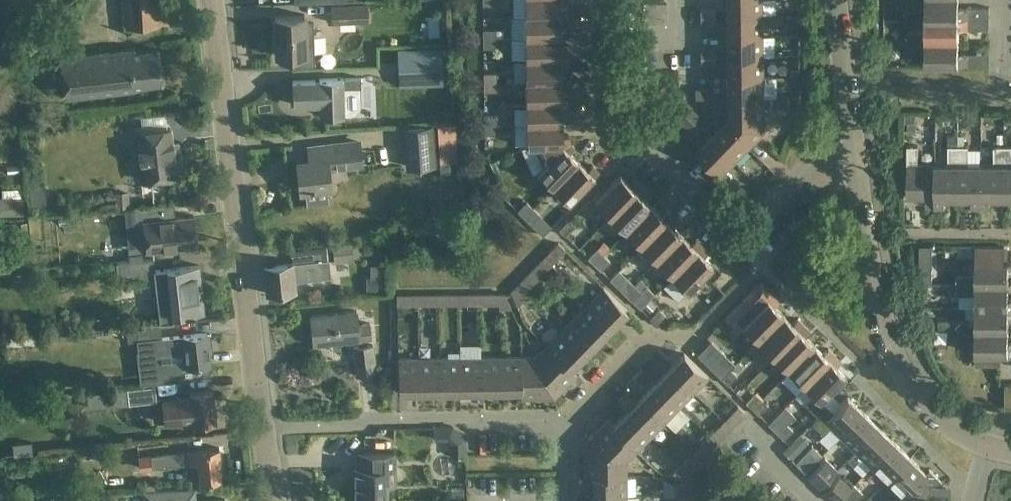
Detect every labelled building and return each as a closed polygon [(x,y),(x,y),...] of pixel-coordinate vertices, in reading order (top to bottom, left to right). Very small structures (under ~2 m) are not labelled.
[(126,28),(169,25),(168,0),(124,0),(126,28)] [(561,0),(525,0),(525,16),(568,15),(568,6),(561,6),(561,0)] [(762,15),(762,0),(726,0),(726,15),(762,15)] [(990,18),(990,7),(959,7),(959,0),(907,0),(907,6),(926,5),(926,18),(990,18)] [(790,1),(782,1),(781,9),(790,9),(790,1)] [(332,22),(368,21),(367,4),(331,5),(332,22)] [(700,16),(716,16),(716,7),(700,7),(700,16)] [(304,15),(295,15),(275,16),(276,55),(293,55),(293,66),(315,65),(313,23),(305,23),(305,15),(304,15)] [(525,16),(525,37),(562,37),(561,24),(568,24),(568,15),(525,16)] [(762,15),(726,15),(726,36),(762,35),(762,15)] [(716,16),(700,16),(700,24),(716,24),(716,16)] [(990,29),(990,18),(926,18),(926,31),(907,31),(907,42),(959,42),(959,29),(990,29)] [(483,38),(496,38),(496,29),(483,29),(483,38)] [(762,35),(726,36),(727,56),(763,56),(762,35)] [(562,49),(562,37),(525,37),(525,59),(569,58),(569,49),(562,49)] [(496,38),(483,38),(483,47),(496,47),(496,38)] [(959,54),(959,42),(907,42),(907,51),(926,51),(926,64),(968,64),(968,54),(959,54)] [(399,85),(443,84),(442,48),(398,50),(399,85)] [(701,57),(716,56),(716,48),(701,48),(701,57)] [(135,52),(134,49),(60,57),(64,97),(133,88),(133,86),(163,82),(159,49),(135,52)] [(716,56),(701,57),(701,65),(716,65),(716,56)] [(763,56),(727,56),(727,77),(763,76),(763,56)] [(526,81),(562,80),(562,67),(569,67),(569,58),(525,59),(526,81)] [(799,68),(790,68),(791,76),(799,76),(799,68)] [(483,72),(484,81),(496,81),(496,72),(483,72)] [(763,76),(727,77),(727,97),(763,97),(763,96),(763,76)] [(361,77),(339,77),(319,78),(319,79),(292,80),(293,104),(320,103),(320,116),(344,115),(344,114),(352,113),(356,112),(359,109),(360,104),(360,87),(361,87),(361,77)] [(526,102),(569,102),(569,93),(562,93),(562,80),(526,81),(526,102)] [(497,90),(496,81),(484,81),(484,90),(497,90)] [(711,89),(695,89),(695,97),(711,97),(711,89)] [(721,122),(747,148),(764,131),(763,107),(768,107),(768,96),(763,96),(763,97),(727,97),(727,108),(712,109),(713,115),(721,123),(721,122)] [(777,108),(788,108),(788,98),(777,98),(777,108)] [(526,124),(562,123),(562,111),(569,111),(569,102),(526,102),(526,124)] [(686,114),(697,125),(703,119),(692,108),(686,114)] [(691,131),(697,125),(686,114),(680,120),(691,131)] [(484,124),(497,124),(497,115),(484,115),(484,124)] [(733,163),(747,148),(721,122),(721,123),(708,138),(733,163)] [(908,122),(907,135),(916,135),(916,122),(908,122)] [(535,146),(569,145),(571,144),(570,142),(570,136),(563,136),(562,123),(526,124),(527,146),(535,146)] [(497,124),(484,124),(484,133),(497,133),(497,124)] [(437,166),(434,125),(403,127),(406,168),(437,166)] [(141,181),(161,178),(181,176),(178,155),(173,156),(170,128),(136,132),(141,181)] [(965,136),(959,136),(959,146),(959,198),(972,198),(972,207),(981,207),(982,165),(969,165),(969,146),(965,146),(965,136)] [(720,177),(733,163),(708,138),(694,151),(720,177)] [(300,189),(320,187),(330,186),(328,168),(362,164),(359,142),(308,148),(309,161),(297,162),(300,189)] [(575,147),(571,144),(569,145),(535,146),(543,165),(537,171),(554,187),(579,161),(570,152),(575,147)] [(936,207),(936,165),(918,164),(919,145),(908,145),(907,197),(926,198),(926,207),(936,207)] [(959,198),(959,146),(948,146),(948,165),(936,165),(936,207),(945,207),(945,198),(959,198)] [(1004,198),(1004,146),(994,146),(994,165),(982,165),(981,207),(991,207),(991,198),(1004,198)] [(588,170),(579,161),(554,187),(569,202),(599,171),(593,165),(588,170)] [(611,216),(641,185),(634,178),(630,184),(620,174),(595,200),(611,216)] [(46,204),(45,183),(26,184),(27,205),(46,204)] [(626,231),(651,205),(642,196),(647,191),(641,185),(611,216),(626,231)] [(130,208),(129,192),(115,193),(117,209),(130,208)] [(0,199),(0,213),(21,212),(22,212),(22,198),(20,198),(0,199)] [(517,210),(524,216),(533,207),(526,201),(517,210)] [(153,249),(177,247),(197,244),(194,216),(163,219),(162,205),(125,209),(126,224),(140,223),(142,250),(153,248),(153,249)] [(642,246),(672,215),(665,209),(660,214),(651,205),(626,231),(642,246)] [(539,214),(533,207),(524,216),(530,223),(539,214)] [(657,261),(682,235),(673,226),(678,221),(672,215),(642,246),(657,261)] [(458,242),(470,241),(467,219),(455,220),(458,242)] [(559,229),(566,235),(574,226),(568,220),(559,229)] [(375,228),(359,232),(362,243),(378,238),(375,228)] [(682,235),(657,261),(673,276),(703,245),(696,239),(691,244),(682,235)] [(353,242),(333,244),(335,263),(355,261),(353,242)] [(549,252),(556,259),(565,250),(558,243),(549,252)] [(709,251),(703,245),(673,276),(688,291),(714,266),(704,256),(709,251)] [(1005,246),(976,246),(976,261),(1004,261),(1005,246)] [(588,257),(595,264),(603,254),(597,248),(588,257)] [(610,261),(603,254),(595,264),(601,270),(610,261)] [(154,270),(155,269),(154,258),(116,262),(118,280),(155,276),(154,270)] [(267,293),(287,291),(296,290),(295,280),(316,278),(331,277),(329,260),(264,267),(267,293)] [(957,284),(1009,284),(1009,271),(1010,271),(1010,261),(1004,261),(976,261),(976,274),(957,274),(957,284)] [(530,272),(537,279),(545,270),(538,263),(530,272)] [(154,270),(155,276),(160,324),(173,323),(172,316),(204,313),(199,265),(167,268),(155,269),(154,270)] [(929,282),(928,271),(919,271),(920,282),(929,282)] [(521,281),(528,288),(537,279),(530,272),(521,281)] [(382,277),(371,277),(371,292),(382,292),(382,277)] [(625,293),(634,284),(628,278),(619,287),(625,293)] [(783,314),(774,306),(779,301),(760,282),(725,319),(738,332),(744,326),(758,340),(783,314)] [(641,291),(634,284),(625,293),(632,300),(641,291)] [(976,307),(1010,307),(1010,296),(1009,296),(1009,284),(957,284),(957,294),(976,294),(976,307)] [(641,291),(632,300),(640,308),(643,306),(649,299),(655,293),(646,285),(641,291)] [(929,286),(920,286),(921,296),(929,296),(929,286)] [(525,297),(522,294),(515,287),(511,291),(517,305),(525,297)] [(589,302),(613,325),(628,311),(604,287),(589,302)] [(425,295),(426,304),(438,304),(438,294),(425,295)] [(438,294),(438,304),(451,304),(451,294),(438,294)] [(466,294),(466,304),(479,304),(479,294),(466,294)] [(479,294),(479,304),(492,303),(491,294),(479,294)] [(499,294),(499,303),(499,308),(511,308),(505,294),(499,294)] [(410,295),(397,295),(397,305),(410,304),(410,295)] [(649,299),(643,306),(649,312),(656,306),(649,299)] [(613,325),(589,302),(575,316),(599,340),(613,325)] [(976,307),(976,320),(957,320),(957,321),(938,320),(938,330),(957,330),(1009,330),(1009,318),(1010,318),(1010,307),(976,307)] [(659,308),(656,311),(650,318),(657,324),(660,321),(665,315),(666,315),(659,308)] [(314,345),(334,342),(351,341),(351,340),(370,338),(369,325),(357,326),(356,311),(311,316),(314,345)] [(792,323),(783,314),(758,340),(774,355),(804,325),(797,318),(792,323)] [(673,322),(665,315),(660,321),(667,327),(668,327),(673,322)] [(599,340),(575,316),(561,331),(585,354),(599,340)] [(810,331),(804,325),(774,355),(789,370),(814,345),(805,336),(810,331)] [(161,326),(126,329),(128,342),(137,341),(138,351),(139,352),(154,350),(158,381),(178,379),(191,378),(211,376),(208,345),(212,345),(210,333),(207,334),(206,333),(187,335),(174,336),(162,337),(161,326)] [(957,330),(956,340),(976,340),(976,365),(1001,365),(1001,353),(1010,353),(1010,343),(1009,343),(1009,330),(957,330)] [(585,354),(561,331),(547,346),(571,369),(585,354)] [(697,354),(722,378),(731,369),(730,369),(735,364),(711,340),(697,354)] [(805,385),(835,355),(828,348),(823,353),(814,345),(789,370),(805,385)] [(358,376),(378,374),(375,346),(355,348),(358,376)] [(547,346),(536,357),(554,398),(576,375),(571,369),(547,346)] [(684,353),(669,369),(693,392),(708,377),(684,353)] [(835,355),(805,385),(814,394),(805,403),(818,415),(828,405),(822,399),(846,375),(836,366),(841,361),(835,355)] [(459,358),(460,391),(480,391),(479,357),(459,358)] [(479,357),(480,391),(500,391),(500,357),(479,357)] [(521,390),(520,357),(500,357),(500,391),(521,390)] [(554,398),(536,357),(520,357),(521,390),(521,398),(554,398)] [(419,392),(418,358),(398,358),(398,392),(419,392)] [(418,358),(419,392),(439,391),(439,358),(418,358)] [(439,358),(439,391),(460,391),(459,358),(439,358)] [(669,369),(655,383),(679,407),(693,392),(669,369)] [(737,375),(731,369),(722,378),(728,385),(737,375)] [(665,421),(679,407),(655,383),(641,397),(665,421)] [(155,386),(128,389),(129,404),(156,401),(155,386)] [(213,390),(193,392),(188,393),(189,398),(164,401),(166,422),(193,419),(193,424),(216,422),(213,390)] [(752,408),(761,399),(755,392),(746,402),(752,408)] [(824,433),(830,426),(840,436),(864,412),(848,396),(833,410),(828,405),(818,415),(812,422),(824,433)] [(641,397),(627,412),(651,435),(665,421),(641,397)] [(761,399),(752,408),(759,414),(768,405),(761,399)] [(729,415),(735,421),(736,422),(745,412),(738,406),(729,415)] [(613,426),(637,449),(651,435),(627,412),(613,426)] [(840,436),(856,451),(879,427),(864,412),(840,436)] [(626,461),(637,449),(613,426),(607,420),(584,444),(626,461)] [(786,423),(777,432),(784,439),(793,430),(786,423)] [(445,426),(435,426),(435,438),(445,438),(445,426)] [(724,432),(718,426),(709,436),(715,443),(725,433),(724,432)] [(871,466),(895,442),(879,427),(856,451),(848,459),(854,465),(862,457),(871,466)] [(715,443),(709,436),(701,444),(707,450),(707,451),(715,443)] [(910,457),(895,442),(871,466),(887,481),(910,457)] [(784,451),(792,459),(800,450),(792,443),(789,446),(784,451)] [(593,477),(626,476),(626,461),(584,444),(585,477),(593,477)] [(467,445),(455,446),(455,456),(467,455),(467,445)] [(795,463),(805,472),(820,456),(821,455),(812,446),(795,463)] [(219,447),(199,450),(150,455),(151,467),(188,463),(198,462),(200,481),(222,479),(219,447)] [(355,500),(393,500),(392,483),(394,483),(394,469),(394,453),(359,454),(359,468),(354,468),(354,481),(354,482),(353,483),(353,484),(352,485),(352,487),(352,488),(352,489),(352,490),(352,492),(352,493),(352,494),(353,495),(353,496),(354,497),(355,498),(355,499),(355,500)] [(696,461),(690,455),(681,465),(687,471),(697,462),(696,461)] [(914,495),(931,485),(942,481),(929,469),(926,472),(910,457),(887,481),(903,497),(903,500),(914,500),(914,495)] [(826,458),(809,476),(821,488),(838,470),(826,458)] [(681,478),(687,471),(681,465),(672,473),(677,478),(681,478)] [(852,486),(840,474),(824,491),(835,500),(837,500),(852,486)] [(626,496),(626,476),(593,477),(593,497),(626,496)] [(675,483),(675,496),(685,496),(685,483),(675,483)] [(852,486),(837,500),(854,500),(862,493),(854,484),(852,486)] [(903,500),(937,500),(937,499),(930,499),(931,485),(914,495),(914,500),(903,500)] [(195,488),(143,491),(144,500),(196,500),(195,488)]
